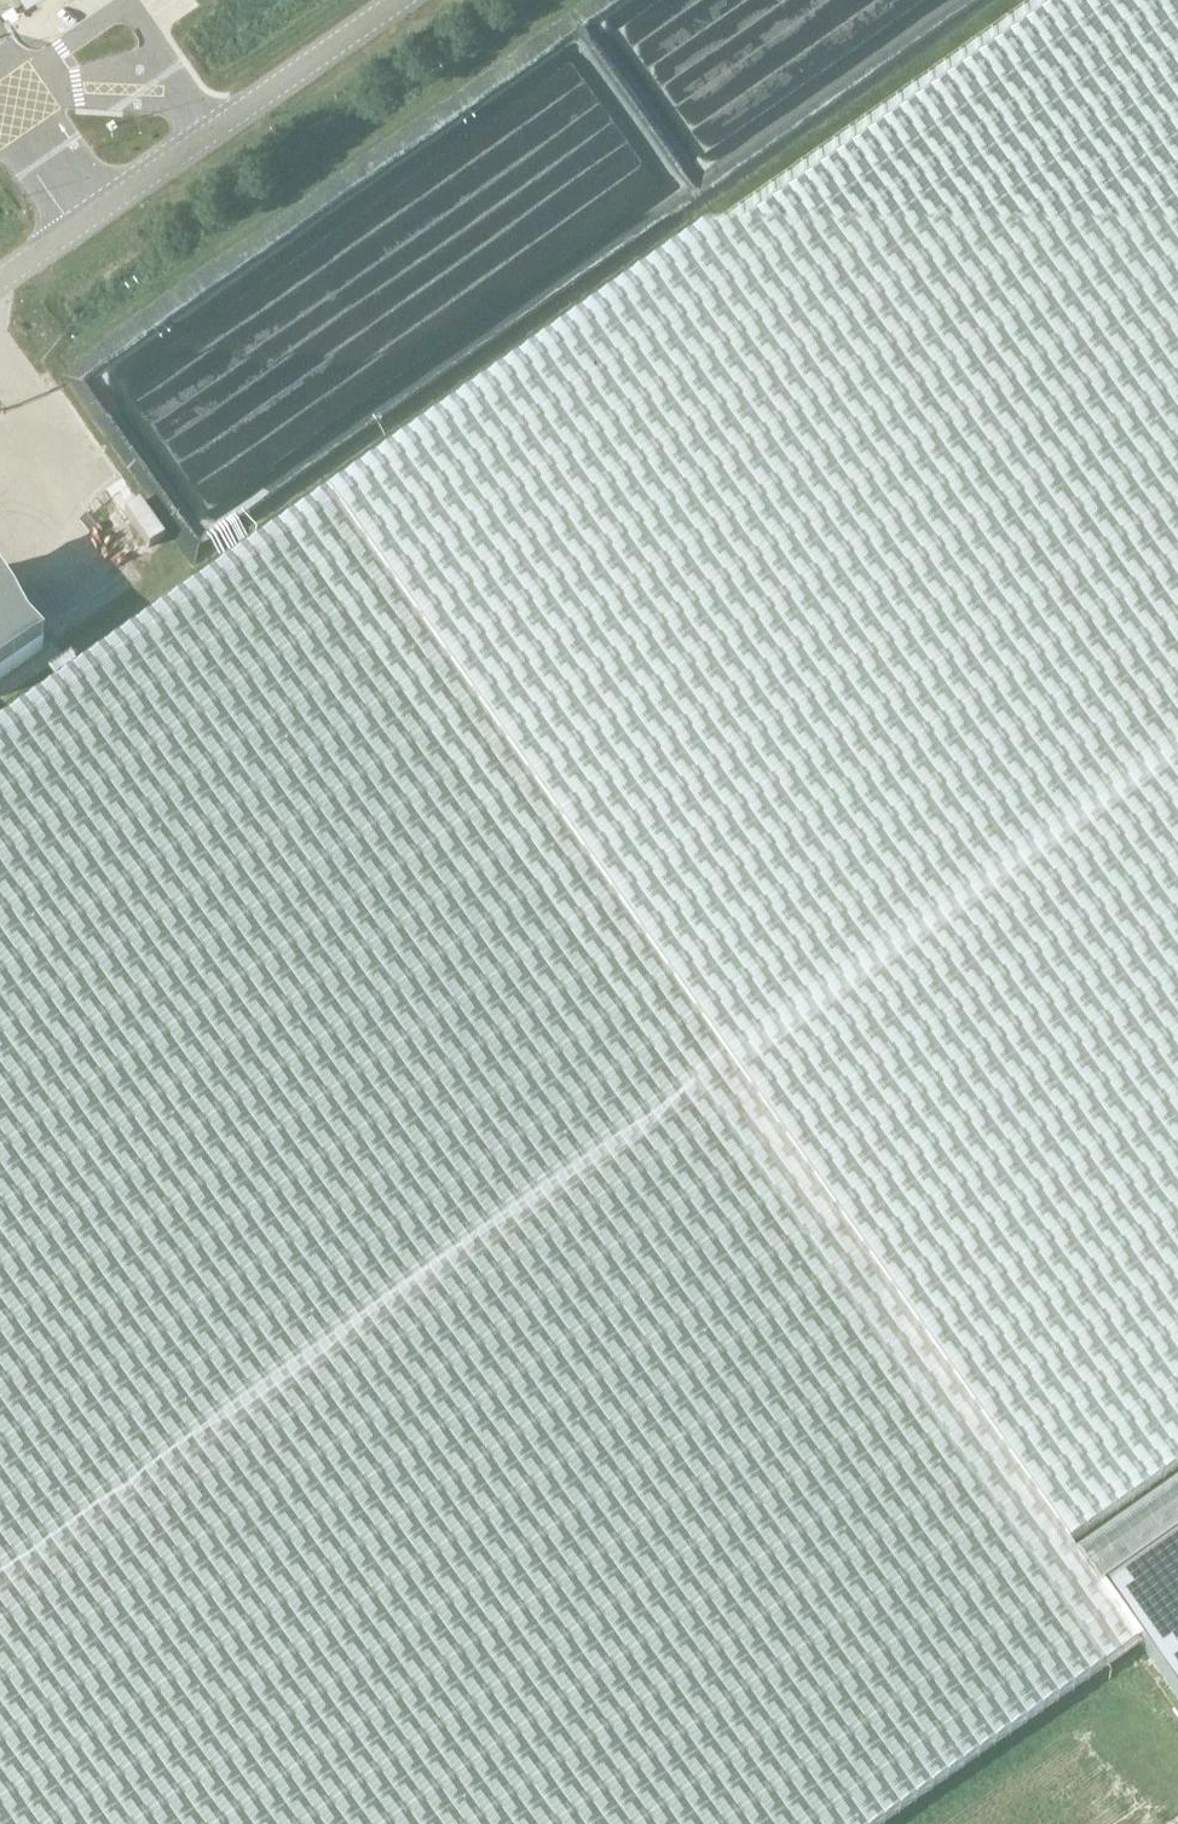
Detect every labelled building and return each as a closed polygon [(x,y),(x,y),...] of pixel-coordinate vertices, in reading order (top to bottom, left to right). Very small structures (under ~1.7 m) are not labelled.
[(1066,1546),(1177,1468),(1177,0),(1030,0),(0,726),(0,1823),(882,1823),(1138,1643),(1177,1699),(1177,1483),(1074,1557),(1066,1546)] [(149,548),(164,537),(139,501),(123,512),(149,548)] [(43,650),(0,589),(0,680),(43,650)]
